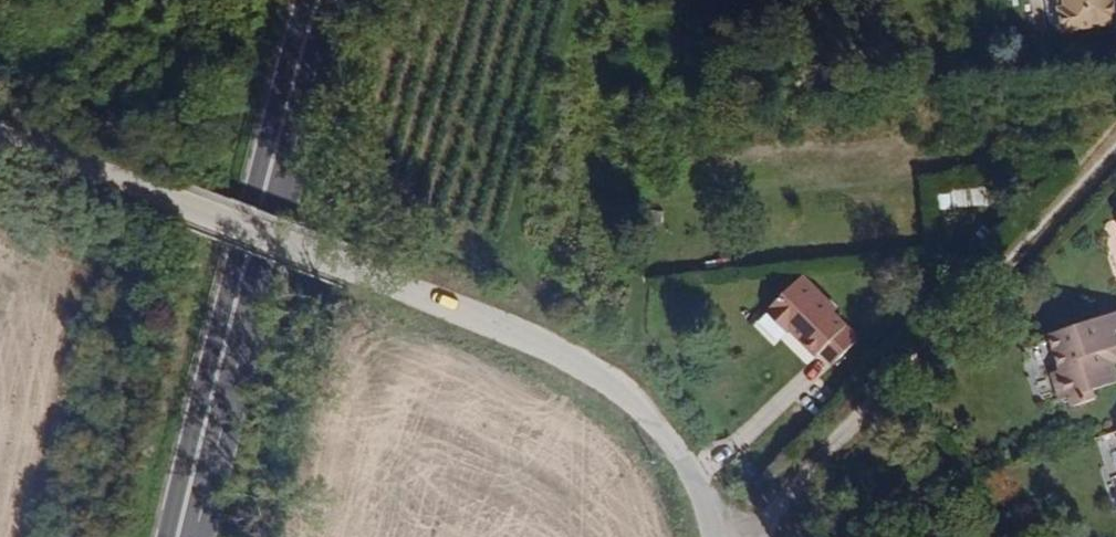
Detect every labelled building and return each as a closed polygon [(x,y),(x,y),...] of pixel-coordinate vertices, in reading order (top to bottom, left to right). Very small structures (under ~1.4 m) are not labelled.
[(1065,5),(1057,7),(1061,30),(1115,20),(1115,14),(1114,0),(1064,0),(1065,5)] [(661,225),(663,210),(651,208),(648,223),(661,225)] [(829,305),(795,272),(760,309),(782,329),(785,326),(788,323),(800,334),(797,338),(812,352),(815,349),(829,361),(853,335),(826,308),(829,305)] [(1115,344),(1115,311),(1049,332),(1059,367),(1050,370),(1059,397),(1068,394),(1071,404),(1096,396),(1093,387),(1115,380),(1115,370),(1113,362),(1109,346),(1115,344)] [(800,334),(788,323),(785,326),(797,338),(800,334)]
